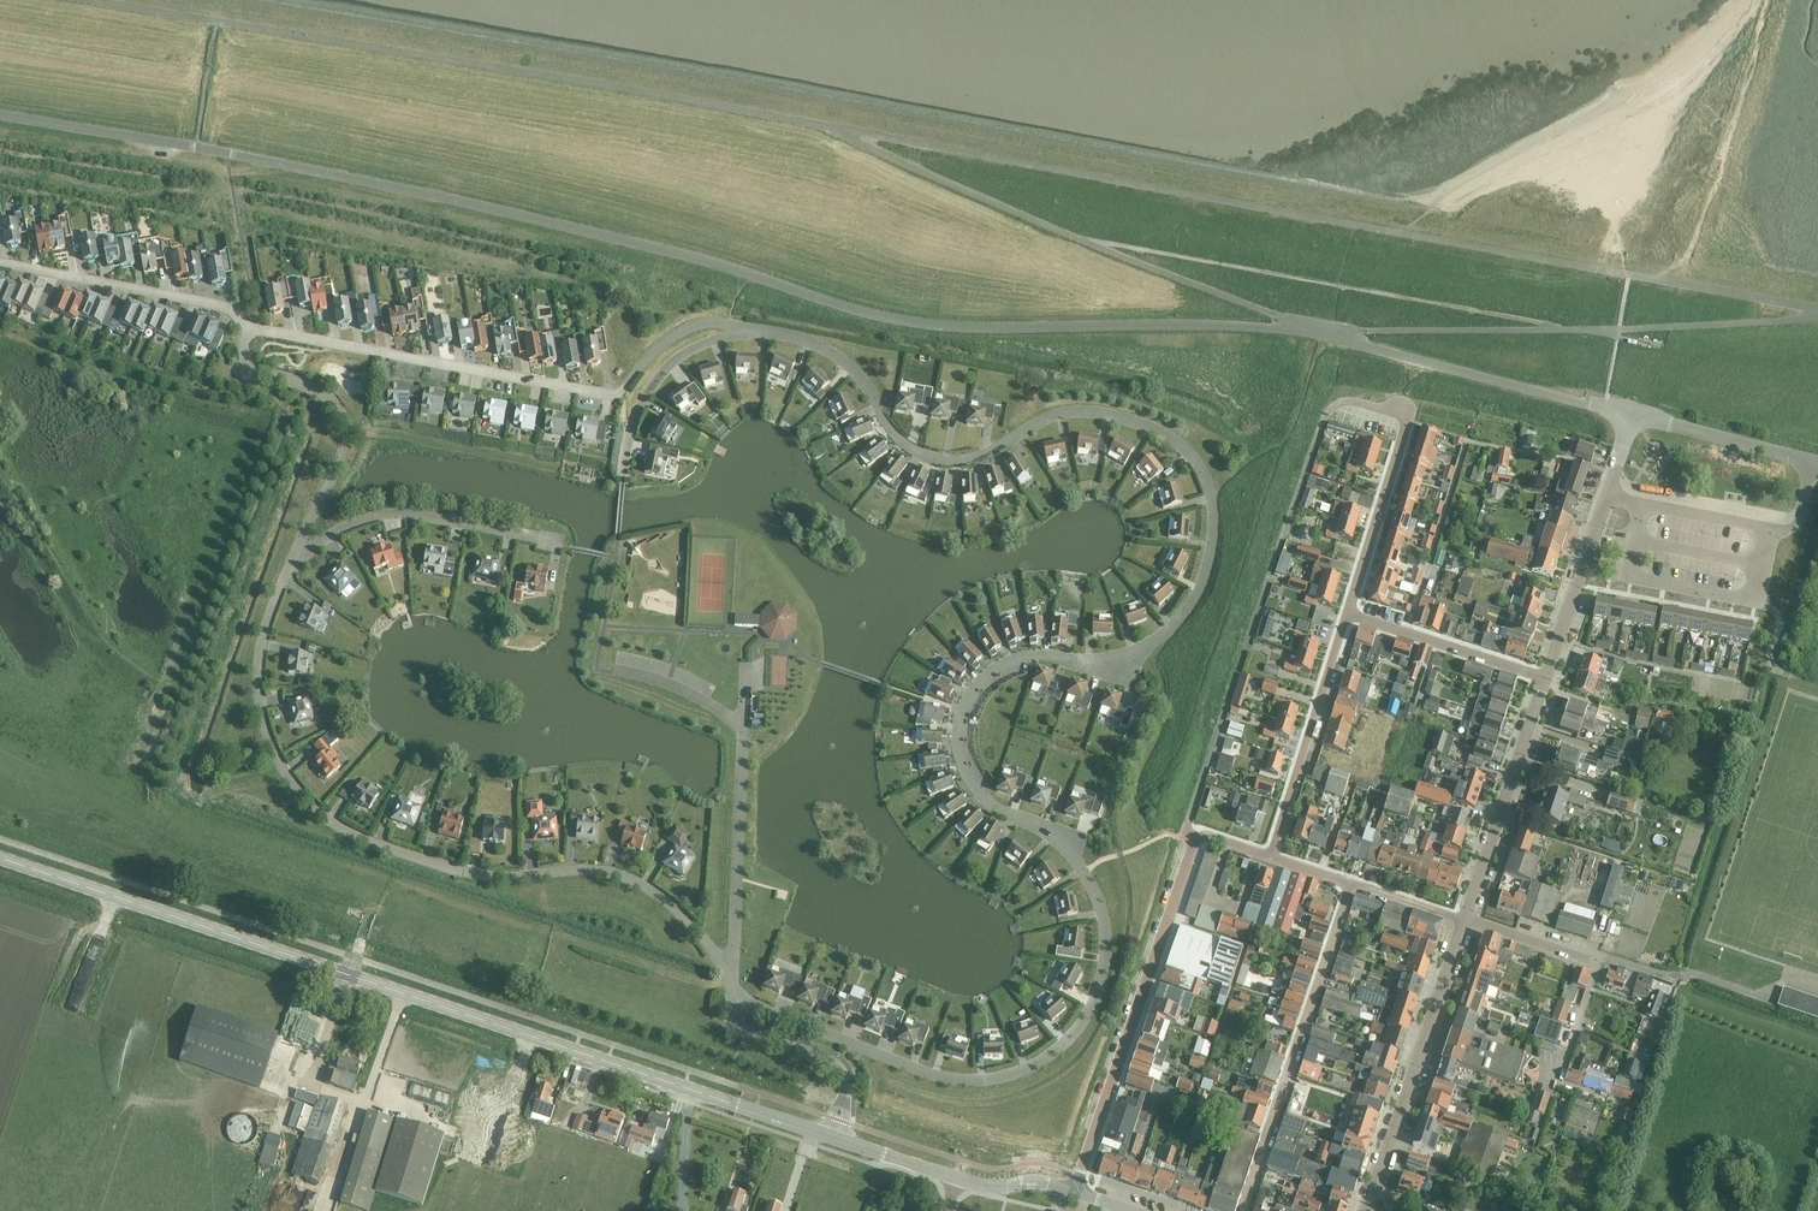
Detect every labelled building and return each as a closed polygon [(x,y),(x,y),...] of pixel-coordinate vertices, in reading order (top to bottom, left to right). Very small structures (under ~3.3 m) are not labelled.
[(3,224),(7,247),(10,246),(12,248),(17,247),(18,245),(20,244),(18,232),(26,230),(25,225),(23,214),(15,215),(16,222),(3,224)] [(65,248),(61,226),(48,228),(52,251),(65,248)] [(52,251),(48,228),(35,231),(39,253),(52,251)] [(97,255),(94,238),(94,237),(81,239),(85,262),(87,261),(89,263),(94,262),(96,260),(98,259),(97,255)] [(120,264),(117,246),(118,246),(117,241),(104,243),(103,237),(94,238),(97,255),(106,253),(108,266),(120,264)] [(128,237),(116,239),(117,241),(118,246),(117,246),(120,264),(121,269),(134,266),(133,258),(141,257),(140,251),(139,244),(138,240),(129,242),(128,237)] [(152,241),(139,244),(140,251),(141,257),(144,272),(144,273),(157,271),(156,262),(164,261),(161,244),(152,246),(152,241)] [(166,268),(174,266),(176,279),(188,277),(189,277),(186,259),(185,254),(172,257),(170,243),(161,244),(164,261),(166,268)] [(220,255),(207,257),(208,264),(212,286),(214,286),(217,287),(222,286),(223,284),(225,284),(221,261),(221,259),(220,255)] [(189,277),(188,277),(189,282),(191,281),(193,283),(199,282),(200,280),(202,279),(198,257),(186,259),(189,277)] [(286,280),(287,285),(289,297),(298,296),(300,308),(312,306),(313,306),(310,291),(309,283),(297,286),(295,279),(286,280)] [(289,297),(287,285),(286,280),(278,282),(279,289),(266,291),(270,313),(272,313),(274,315),(280,314),(281,311),(283,311),(281,299),(289,297)] [(7,283),(0,299),(0,305),(9,309),(12,304),(11,303),(18,288),(17,288),(7,283)] [(20,283),(17,288),(18,288),(11,303),(12,304),(22,308),(31,288),(20,283)] [(36,309),(43,293),(31,288),(22,308),(42,317),(44,312),(36,309)] [(327,311),(323,288),(310,291),(313,306),(312,306),(314,313),(327,311)] [(57,302),(50,298),(44,312),(42,317),(50,320),(54,311),(65,316),(74,296),(62,291),(57,302)] [(87,295),(84,300),(85,301),(78,316),(79,316),(90,321),(98,300),(87,295)] [(84,300),(74,296),(65,316),(76,321),(79,316),(78,316),(85,301),(84,300)] [(98,300),(90,321),(109,329),(110,325),(115,313),(108,310),(110,305),(98,300)] [(351,324),(347,302),(334,304),(338,326),(340,326),(343,327),(348,326),(349,324),(351,324)] [(141,308),(129,303),(126,310),(118,306),(115,313),(110,325),(109,329),(117,332),(120,324),(132,328),(141,308)] [(374,328),(370,306),(357,308),(361,330),(363,330),(365,332),(371,331),(372,329),(374,328)] [(414,309),(417,323),(425,321),(422,306),(414,307),(414,309)] [(154,307),(151,313),(152,313),(145,328),(146,328),(156,333),(165,312),(154,307)] [(151,313),(141,308),(132,328),(143,333),(146,328),(145,328),(152,313),(151,313)] [(414,309),(402,312),(406,334),(418,332),(417,323),(414,309)] [(170,333),(177,317),(165,312),(156,333),(176,341),(178,337),(170,333)] [(402,312),(389,314),(393,336),(406,334),(402,312)] [(178,337),(176,341),(184,345),(184,344),(195,348),(199,341),(208,320),(196,315),(192,325),(184,322),(178,337)] [(208,320),(199,341),(210,346),(209,349),(216,352),(223,337),(216,333),(219,325),(208,320)] [(434,320),(426,322),(428,338),(437,336),(438,345),(440,344),(442,346),(448,345),(449,343),(451,343),(450,338),(447,321),(447,320),(435,323),(434,320)] [(474,347),(471,330),(470,325),(458,327),(457,320),(447,321),(450,338),(459,337),(461,349),(474,347)] [(488,350),(484,327),(471,330),(474,347),(475,352),(488,350)] [(506,332),(494,334),(498,356),(511,354),(509,345),(506,332)] [(542,360),(539,343),(540,343),(539,338),(526,340),(525,333),(516,334),(519,351),(527,350),(530,362),(542,360)] [(585,353),(583,343),(582,336),(573,338),(575,345),(562,347),(566,369),(579,367),(577,355),(585,353)] [(552,340),(540,343),(539,343),(542,360),(543,365),(545,365),(547,366),(552,365),(554,363),(556,363),(552,340)] [(600,363),(596,341),(583,343),(585,353),(587,366),(589,365),(592,367),(597,366),(598,364),(600,363)] [(756,357),(737,356),(735,375),(755,377),(756,357)] [(777,356),(769,373),(787,381),(788,378),(792,371),(795,364),(777,356)] [(717,365),(699,370),(704,389),(723,383),(717,365)] [(829,383),(816,370),(802,383),(815,397),(821,391),(829,383)] [(792,371),(788,378),(794,381),(797,373),(792,371)] [(705,400),(693,385),(687,390),(684,386),(669,397),(680,413),(696,401),(699,405),(705,400)] [(419,389),(389,388),(388,404),(396,405),(396,407),(408,408),(408,405),(409,398),(417,398),(419,389)] [(929,408),(932,390),(925,388),(924,393),(900,388),(896,411),(911,414),(913,405),(929,408)] [(425,391),(422,408),(430,409),(429,412),(441,414),(442,412),(442,411),(445,411),(447,404),(443,403),(445,395),(425,391)] [(821,391),(815,397),(819,401),(826,395),(821,391)] [(854,414),(846,396),(828,404),(836,422),(839,420),(847,417),(854,414)] [(935,396),(931,418),(947,421),(948,413),(957,414),(958,408),(965,409),(966,403),(959,401),(959,400),(935,396)] [(450,403),(449,408),(454,408),(453,414),(461,415),(460,418),(472,420),(472,417),(473,417),(476,401),(456,397),(455,404),(450,403)] [(479,408),(478,414),(484,415),(484,419),(491,421),(491,423),(503,426),(503,423),(506,407),(487,403),(486,409),(479,408)] [(971,403),(967,425),(982,428),(984,420),(992,421),(993,414),(1001,416),(1002,410),(994,409),(995,407),(971,403)] [(512,415),(511,422),(515,422),(514,425),(522,427),(522,429),(533,431),(534,429),(537,412),(517,409),(516,415),(512,415)] [(548,414),(545,431),(553,432),(552,435),(564,437),(565,435),(565,433),(570,434),(572,424),(567,423),(568,418),(548,414)] [(660,417),(650,433),(666,444),(677,427),(660,417)] [(874,425),(872,419),(844,430),(849,444),(873,434),(870,427),(874,425)] [(579,420),(576,437),(583,438),(583,441),(595,443),(595,440),(603,442),(606,425),(599,424),(579,420)] [(1329,423),(1327,430),(1353,438),(1355,431),(1329,423)] [(1422,429),(1417,445),(1431,449),(1435,437),(1441,439),(1442,435),(1442,434),(1422,428),(1422,429)] [(1360,454),(1376,460),(1381,445),(1368,441),(1369,437),(1357,433),(1355,440),(1364,443),(1360,454)] [(1080,436),(1077,455),(1096,458),(1099,439),(1080,436)] [(1325,436),(1323,443),(1330,445),(1332,438),(1325,436)] [(1529,448),(1531,438),(1523,437),(1521,447),(1529,448)] [(883,438),(859,456),(867,468),(888,453),(883,446),(887,443),(883,438)] [(1107,456),(1124,466),(1134,449),(1117,439),(1111,450),(1107,456)] [(1456,439),(1454,445),(1461,447),(1462,447),(1462,444),(1463,441),(1456,439)] [(1591,462),(1595,448),(1571,441),(1567,455),(1591,462)] [(1066,461),(1062,442),(1043,446),(1047,465),(1066,461)] [(1417,445),(1411,462),(1431,469),(1437,451),(1431,449),(1417,445)] [(649,454),(645,474),(664,478),(668,459),(679,461),(681,452),(652,446),(651,455),(649,454)] [(1491,479),(1490,482),(1501,484),(1502,476),(1505,477),(1509,454),(1497,451),(1496,457),(1490,456),(1488,468),(1486,478),(1491,479)] [(903,458),(898,454),(880,478),(891,487),(896,480),(907,467),(900,462),(903,458)] [(1376,460),(1360,454),(1356,466),(1347,463),(1345,470),(1357,474),(1358,470),(1372,475),(1376,460)] [(1009,457),(1003,460),(1020,486),(1032,478),(1018,457),(1012,461),(1009,457)] [(1163,472),(1151,457),(1136,469),(1148,484),(1150,482),(1156,478),(1163,472)] [(1565,493),(1579,498),(1589,468),(1574,463),(1565,461),(1556,491),(1557,491),(1556,494),(1564,495),(1565,493)] [(1411,462),(1406,479),(1420,484),(1425,470),(1430,472),(1431,469),(1411,462)] [(923,468),(918,466),(905,493),(918,499),(920,494),(929,476),(921,473),(923,468)] [(1314,466),(1312,474),(1320,477),(1323,468),(1314,466)] [(989,467),(983,469),(993,498),(1006,494),(1004,487),(999,470),(991,472),(989,467)] [(1445,473),(1453,475),(1454,469),(1447,467),(1445,473)] [(1480,483),(1484,471),(1473,468),(1470,480),(1480,483)] [(1543,468),(1540,476),(1547,478),(1550,470),(1543,468)] [(945,474),(939,472),(933,502),(948,505),(952,480),(944,478),(945,474)] [(968,473),(961,474),(963,504),(977,503),(976,478),(968,478),(968,473)] [(1453,475),(1445,473),(1443,479),(1451,481),(1453,475)] [(1310,475),(1305,489),(1314,492),(1315,489),(1327,492),(1330,484),(1318,480),(1319,478),(1310,475)] [(1156,478),(1150,482),(1153,486),(1159,482),(1156,478)] [(1420,484),(1406,479),(1400,497),(1421,503),(1421,500),(1416,498),(1420,484)] [(896,480),(891,487),(896,490),(901,484),(896,480)] [(1443,482),(1440,490),(1447,493),(1450,484),(1443,482)] [(1157,491),(1163,509),(1182,504),(1176,485),(1157,491)] [(1494,498),(1496,486),(1488,485),(1486,497),(1494,498)] [(1345,487),(1341,498),(1349,500),(1352,489),(1345,487)] [(1305,489),(1299,508),(1308,511),(1314,492),(1305,489)] [(1564,495),(1556,494),(1554,499),(1555,500),(1552,508),(1547,506),(1536,504),(1535,511),(1546,513),(1546,512),(1551,513),(1557,515),(1564,516),(1572,519),(1579,499),(1579,498),(1565,493),(1564,495)] [(1400,497),(1395,514),(1410,519),(1414,505),(1419,506),(1421,503),(1400,497)] [(1340,521),(1356,527),(1360,512),(1347,508),(1349,504),(1336,500),(1334,507),(1331,518),(1340,521)] [(1436,501),(1434,508),(1442,510),(1444,504),(1436,501)] [(1442,510),(1434,508),(1432,514),(1440,516),(1442,510)] [(1558,558),(1572,519),(1564,516),(1557,515),(1551,513),(1541,544),(1538,543),(1536,547),(1531,546),(1532,539),(1524,537),(1521,547),(1530,550),(1539,552),(1550,555),(1558,558)] [(1410,519),(1395,514),(1389,531),(1410,538),(1411,535),(1405,533),(1410,519)] [(1327,530),(1325,537),(1337,541),(1338,537),(1351,541),(1356,527),(1340,521),(1331,518),(1327,530)] [(1189,521),(1170,519),(1168,538),(1187,540),(1189,521)] [(1389,531),(1384,549),(1398,553),(1403,539),(1409,541),(1410,538),(1389,531)] [(1292,533),(1290,541),(1313,548),(1316,541),(1292,533)] [(1425,536),(1423,542),(1431,545),(1433,538),(1425,536)] [(1486,538),(1481,554),(1516,564),(1515,566),(1525,568),(1525,569),(1552,578),(1558,558),(1550,555),(1539,552),(1530,550),(1521,547),(1486,538)] [(1431,545),(1423,542),(1421,549),(1429,551),(1431,545)] [(395,563),(390,547),(384,549),(384,548),(377,550),(377,551),(371,553),(376,569),(382,567),(382,568),(387,566),(389,570),(404,565),(402,561),(395,563)] [(1298,547),(1296,555),(1317,562),(1320,554),(1298,547)] [(1398,553),(1384,549),(1378,566),(1399,572),(1400,569),(1394,567),(1398,553)] [(427,550),(424,566),(436,568),(435,573),(453,576),(454,565),(445,564),(447,553),(427,550)] [(1188,559),(1171,550),(1162,567),(1165,569),(1172,572),(1179,576),(1188,559)] [(1438,551),(1434,565),(1442,567),(1446,554),(1438,551)] [(1598,568),(1603,554),(1597,552),(1592,566),(1598,568)] [(1421,560),(1409,557),(1407,564),(1418,568),(1421,560)] [(498,563),(478,559),(475,575),(486,578),(486,582),(494,584),(498,563)] [(1462,570),(1464,562),(1453,560),(1452,567),(1462,570)] [(1312,575),(1309,584),(1319,587),(1335,593),(1340,578),(1333,575),(1335,570),(1335,569),(1316,563),(1312,575)] [(1278,564),(1275,573),(1286,577),(1289,568),(1278,564)] [(341,566),(327,581),(339,592),(347,584),(355,592),(361,585),(356,581),(341,566)] [(1399,572),(1378,566),(1373,583),(1388,588),(1392,573),(1398,575),(1399,572)] [(528,568),(525,585),(531,586),(531,587),(536,588),(536,592),(544,593),(548,572),(542,571),(542,570),(535,569),(535,570),(528,568)] [(1165,569),(1162,574),(1170,578),(1172,572),(1165,569)] [(1413,576),(1420,579),(1422,572),(1415,570),(1413,576)] [(1510,573),(1508,580),(1514,582),(1516,575),(1510,573)] [(1420,579),(1413,576),(1412,580),(1411,583),(1418,585),(1420,579)] [(1462,576),(1457,593),(1460,595),(1469,597),(1471,590),(1463,588),(1466,578),(1462,576)] [(1173,593),(1160,579),(1146,592),(1159,606),(1173,593)] [(1291,580),(1288,587),(1304,592),(1307,585),(1291,580)] [(1533,581),(1530,589),(1544,594),(1546,586),(1533,581)] [(1388,588),(1373,583),(1367,601),(1388,607),(1389,602),(1384,601),(1388,588)] [(1401,583),(1398,591),(1410,594),(1412,587),(1401,583)] [(1307,596),(1305,603),(1317,607),(1318,603),(1331,607),(1335,593),(1319,587),(1319,588),(1316,599),(1307,596)] [(1510,605),(1508,611),(1537,621),(1542,606),(1542,605),(1542,606),(1539,605),(1543,596),(1526,590),(1522,601),(1513,598),(1510,605)] [(1425,629),(1434,602),(1434,601),(1434,600),(1421,596),(1417,609),(1412,625),(1425,629)] [(1454,601),(1476,608),(1477,603),(1455,596),(1454,601)] [(1608,621),(1611,603),(1596,600),(1593,618),(1608,621)] [(307,607),(300,625),(315,631),(319,621),(324,623),(327,615),(331,606),(321,602),(317,611),(307,607)] [(1147,620),(1140,602),(1122,609),(1129,627),(1147,620)] [(1440,603),(1434,602),(1425,629),(1438,633),(1444,611),(1438,609),(1440,603)] [(1478,602),(1477,603),(1476,608),(1473,615),(1486,620),(1491,606),(1478,602)] [(1626,606),(1611,603),(1608,621),(1623,624),(1626,606)] [(1409,614),(1411,607),(1403,605),(1401,611),(1409,614)] [(1626,606),(1623,624),(1638,626),(1642,609),(1626,606)] [(794,618),(794,617),(786,608),(785,608),(773,607),(773,608),(764,616),(764,617),(735,616),(734,626),(763,627),(763,628),(763,629),(766,631),(764,633),(767,636),(769,635),(771,638),(772,638),(784,638),(793,630),(793,629),(794,618)] [(1657,611),(1642,609),(1638,626),(1653,629),(1657,611)] [(1674,630),(1678,612),(1662,609),(1659,627),(1674,630)] [(1262,618),(1256,639),(1268,643),(1274,621),(1272,621),(1274,614),(1266,611),(1264,618),(1262,618)] [(1693,615),(1678,612),(1674,630),(1689,633),(1693,615)] [(1041,613),(1027,615),(1030,645),(1037,644),(1036,639),(1044,638),(1043,634),(1048,633),(1047,626),(1043,626),(1041,613)] [(1054,615),(1051,645),(1057,646),(1058,641),(1066,641),(1067,626),(1076,627),(1076,618),(1068,617),(1068,616),(1054,615)] [(1449,615),(1447,623),(1456,626),(1459,618),(1449,615)] [(1707,618),(1693,615),(1689,633),(1704,635),(1707,618)] [(1014,616),(1000,621),(1010,650),(1016,648),(1014,643),(1022,640),(1014,616)] [(1112,636),(1112,616),(1093,616),(1093,635),(1112,636)] [(1516,617),(1511,632),(1531,639),(1536,623),(1516,617)] [(1707,618),(1704,635),(1719,638),(1722,620),(1707,618)] [(1722,620),(1719,638),(1734,641),(1737,623),(1722,620)] [(1456,626),(1447,623),(1443,635),(1452,638),(1453,635),(1457,637),(1460,628),(1456,626)] [(1511,632),(1500,629),(1485,623),(1481,634),(1485,635),(1527,649),(1531,639),(1511,632)] [(1737,623),(1734,641),(1749,644),(1753,626),(1737,623)] [(988,625),(975,633),(991,658),(997,655),(994,651),(1001,647),(988,625)] [(1359,627),(1350,657),(1356,659),(1361,644),(1371,647),(1369,653),(1378,655),(1383,640),(1375,637),(1376,633),(1359,627)] [(1314,659),(1319,644),(1306,640),(1307,637),(1295,633),(1289,651),(1298,654),(1314,659)] [(1527,649),(1485,635),(1481,647),(1523,661),(1527,649)] [(964,640),(954,650),(975,671),(980,667),(976,663),(982,658),(964,640)] [(1383,640),(1378,655),(1391,659),(1392,656),(1401,658),(1399,665),(1406,667),(1413,645),(1397,640),(1396,645),(1383,640)] [(1410,674),(1408,680),(1415,682),(1420,667),(1426,669),(1432,651),(1419,647),(1410,674)] [(312,656),(291,654),(290,660),(289,667),(289,673),(305,676),(306,669),(307,669),(307,664),(311,665),(312,656)] [(1310,674),(1314,659),(1298,654),(1294,665),(1286,663),(1284,669),(1296,673),(1297,669),(1310,674)] [(1584,657),(1578,673),(1597,679),(1606,682),(1607,677),(1603,676),(1607,664),(1602,663),(1601,663),(1601,662),(1584,657)] [(1614,658),(1610,671),(1618,674),(1622,661),(1614,658)] [(944,659),(937,671),(962,687),(965,682),(961,679),(966,672),(963,670),(966,665),(958,660),(955,665),(944,659)] [(1434,660),(1432,666),(1441,669),(1443,663),(1434,660)] [(1349,661),(1347,669),(1353,671),(1356,663),(1349,661)] [(1466,663),(1463,674),(1484,681),(1483,683),(1491,686),(1513,693),(1517,679),(1466,663)] [(1266,664),(1264,672),(1278,676),(1280,669),(1266,664)] [(1038,670),(1030,691),(1053,699),(1060,701),(1063,692),(1056,690),(1058,685),(1050,683),(1053,675),(1038,670)] [(1400,671),(1395,685),(1405,688),(1406,685),(1410,674),(1400,671)] [(1431,672),(1428,681),(1434,683),(1437,674),(1431,672)] [(1579,673),(1573,690),(1591,697),(1597,679),(1578,673),(1579,673)] [(1232,704),(1238,706),(1248,676),(1242,674),(1232,704)] [(1344,675),(1337,698),(1358,705),(1364,707),(1371,683),(1359,680),(1344,675)] [(930,680),(924,693),(925,694),(952,705),(955,699),(950,697),(953,690),(950,689),(953,683),(941,678),(938,684),(930,680)] [(1265,680),(1261,691),(1275,696),(1279,684),(1265,680)] [(1087,686),(1072,681),(1065,703),(1088,711),(1092,697),(1084,694),(1087,686)] [(1428,681),(1427,681),(1424,694),(1430,696),(1434,683),(1428,681)] [(1481,690),(1478,697),(1508,707),(1513,693),(1491,686),(1489,692),(1481,690)] [(1128,728),(1134,711),(1118,706),(1121,698),(1106,693),(1099,714),(1122,722),(1120,726),(1128,728)] [(311,698),(290,704),(296,723),(312,719),(310,712),(319,709),(316,697),(311,698)] [(1478,697),(1474,710),(1504,720),(1508,707),(1478,697)] [(1277,720),(1294,725),(1298,710),(1290,708),(1291,704),(1275,699),(1272,705),(1281,708),(1277,720)] [(1595,720),(1598,710),(1568,700),(1563,716),(1582,722),(1604,729),(1605,729),(1607,724),(1595,720)] [(1426,702),(1424,709),(1437,714),(1440,706),(1426,702)] [(1444,702),(1442,708),(1448,711),(1451,704),(1444,702)] [(918,717),(916,725),(930,728),(932,722),(941,724),(943,716),(948,718),(950,711),(921,704),(920,704),(917,717),(918,717)] [(1404,713),(1402,719),(1409,721),(1413,707),(1407,705),(1404,713)] [(1232,707),(1230,713),(1237,715),(1239,709),(1232,707)] [(1474,710),(1469,724),(1477,726),(1500,734),(1504,720),(1474,710)] [(1651,713),(1639,710),(1635,726),(1647,729),(1651,713)] [(1657,711),(1656,719),(1671,721),(1672,713),(1657,711)] [(1582,722),(1563,716),(1559,729),(1578,735),(1580,729),(1602,736),(1604,729),(1582,722)] [(1294,725),(1277,720),(1274,731),(1265,729),(1263,735),(1275,739),(1276,736),(1289,740),(1294,725)] [(1240,739),(1244,727),(1230,722),(1226,735),(1240,739)] [(1477,726),(1469,724),(1462,722),(1460,728),(1469,731),(1466,739),(1495,748),(1500,734),(1477,726)] [(947,732),(917,729),(916,744),(928,745),(936,745),(941,746),(941,738),(946,738),(947,732)] [(322,757),(315,763),(327,778),(340,768),(333,759),(337,756),(331,749),(330,747),(338,740),(332,732),(322,741),(330,750),(322,757)] [(1441,755),(1447,736),(1438,732),(1432,751),(1441,755)] [(1626,736),(1621,752),(1637,758),(1642,741),(1626,736)] [(1224,739),(1222,747),(1232,750),(1234,742),(1224,739)] [(1495,748),(1466,739),(1464,746),(1472,748),(1467,762),(1481,767),(1483,760),(1490,762),(1495,748)] [(1552,758),(1551,761),(1553,766),(1553,767),(1575,774),(1575,773),(1578,774),(1578,775),(1585,777),(1585,776),(1588,777),(1591,768),(1605,773),(1606,771),(1611,772),(1613,767),(1616,768),(1616,765),(1632,770),(1637,758),(1621,752),(1620,753),(1606,749),(1601,763),(1559,749),(1557,756),(1552,758)] [(1278,776),(1283,759),(1271,756),(1272,753),(1260,750),(1257,760),(1268,764),(1265,772),(1278,776)] [(948,752),(918,757),(920,771),(932,769),(941,768),(945,768),(944,760),(949,759),(948,752)] [(1429,755),(1427,759),(1435,761),(1449,766),(1451,760),(1439,756),(1429,753),(1429,755)] [(1232,767),(1234,759),(1221,754),(1218,762),(1232,767)] [(1431,773),(1435,761),(1427,759),(1424,770),(1431,773)] [(1216,770),(1229,775),(1232,767),(1218,762),(1216,770)] [(1316,765),(1311,779),(1326,785),(1331,770),(1316,765)] [(1450,766),(1448,771),(1450,772),(1454,773),(1452,780),(1457,782),(1458,782),(1481,790),(1485,778),(1452,766),(1450,766)] [(941,768),(932,769),(933,777),(941,774),(941,768)] [(1027,778),(1004,770),(997,791),(1012,796),(1014,789),(1022,791),(1024,787),(1027,778)] [(1326,785),(1324,792),(1343,798),(1350,776),(1331,770),(1326,785)] [(953,773),(925,783),(930,797),(953,788),(950,780),(955,779),(953,773)] [(1245,776),(1243,782),(1248,783),(1246,789),(1255,791),(1271,797),(1275,785),(1245,776)] [(1350,776),(1349,781),(1357,784),(1355,789),(1367,793),(1370,783),(1350,776)] [(1027,778),(1024,787),(1030,789),(1033,780),(1027,778)] [(1211,778),(1209,784),(1215,786),(1217,780),(1211,778)] [(371,785),(364,780),(352,798),(358,802),(363,806),(364,806),(369,809),(378,795),(373,792),(373,791),(369,789),(371,785)] [(1061,789),(1038,781),(1031,803),(1046,808),(1048,800),(1056,803),(1061,789)] [(1418,783),(1414,796),(1449,808),(1451,800),(1474,808),(1481,790),(1458,782),(1453,795),(1418,783)] [(1372,783),(1370,789),(1379,792),(1381,786),(1372,783)] [(1381,786),(1379,792),(1389,795),(1391,789),(1381,786)] [(1226,799),(1228,795),(1209,788),(1203,807),(1207,809),(1212,795),(1226,799)] [(1408,820),(1415,797),(1413,796),(1391,789),(1389,795),(1383,812),(1387,813),(1408,820)] [(343,791),(340,795),(346,799),(349,795),(343,791)] [(962,791),(937,808),(945,820),(966,806),(962,799),(966,796),(962,791)] [(1583,809),(1586,799),(1569,793),(1567,798),(1546,791),(1536,818),(1559,826),(1567,803),(1583,809)] [(1072,793),(1065,815),(1080,820),(1083,812),(1099,817),(1105,799),(1097,796),(1095,801),(1072,793)] [(1231,794),(1229,803),(1238,806),(1241,797),(1231,794)] [(1632,815),(1636,803),(1610,794),(1606,806),(1632,815)] [(1249,797),(1245,809),(1241,807),(1236,822),(1252,827),(1257,813),(1265,816),(1269,803),(1249,797)] [(402,798),(393,820),(413,828),(421,809),(409,804),(410,801),(402,798)] [(438,802),(435,812),(440,814),(443,804),(438,802)] [(541,802),(527,803),(528,818),(534,818),(535,839),(555,838),(554,821),(554,817),(542,817),(541,802)] [(976,807),(955,828),(965,838),(983,820),(977,815),(980,811),(976,807)] [(1307,844),(1312,828),(1316,817),(1318,811),(1310,808),(1305,823),(1299,821),(1293,839),(1307,844)] [(1446,827),(1448,828),(1466,834),(1472,817),(1451,810),(1444,809),(1442,816),(1449,819),(1446,827)] [(445,811),(439,831),(459,837),(463,821),(452,817),(454,813),(445,811)] [(1375,834),(1375,835),(1379,836),(1387,813),(1383,812),(1375,834)] [(588,816),(579,815),(579,816),(572,815),(571,824),(578,824),(577,836),(597,838),(599,822),(587,821),(588,816)] [(1312,828),(1307,844),(1324,849),(1333,823),(1327,821),(1326,824),(1322,823),(1323,820),(1316,817),(1312,828)] [(1409,817),(1406,828),(1418,832),(1421,821),(1409,817)] [(992,819),(976,845),(989,853),(995,841),(1000,834),(1002,831),(995,827),(998,823),(992,819)] [(493,820),(485,820),(483,841),(490,841),(490,842),(497,843),(497,842),(503,843),(505,826),(498,825),(493,824),(493,820)] [(641,851),(646,835),(640,833),(640,832),(635,831),(636,827),(621,822),(619,829),(626,831),(622,845),(628,847),(634,849),(635,849),(641,851)] [(1362,834),(1354,832),(1346,855),(1356,858),(1359,850),(1368,824),(1363,822),(1361,828),(1364,829),(1362,834)] [(1359,850),(1356,858),(1366,862),(1372,844),(1371,844),(1375,834),(1369,832),(1371,825),(1368,824),(1359,850)] [(1346,855),(1354,832),(1355,830),(1342,826),(1334,851),(1346,855)] [(1520,827),(1511,852),(1538,861),(1541,851),(1531,848),(1535,832),(1520,827)] [(1448,828),(1443,844),(1461,850),(1466,834),(1448,828)] [(681,847),(687,837),(676,830),(669,840),(677,845),(666,863),(683,874),(692,860),(682,854),(685,850),(681,847)] [(1372,844),(1366,862),(1390,869),(1396,852),(1402,835),(1396,834),(1396,836),(1388,833),(1385,842),(1384,845),(1377,843),(1378,839),(1379,836),(1375,835),(1375,834),(1371,844),(1372,844)] [(1000,834),(995,841),(1001,845),(1005,837),(1000,834)] [(1423,838),(1419,851),(1424,852),(1434,855),(1457,863),(1461,850),(1443,844),(1441,851),(1431,847),(1433,841),(1430,840),(1429,840),(1425,839),(1423,838)] [(1604,838),(1601,847),(1602,847),(1603,848),(1605,849),(1606,850),(1607,850),(1609,851),(1611,851),(1613,852),(1616,853),(1618,853),(1621,853),(1624,844),(1622,844),(1621,844),(1619,843),(1617,843),(1616,843),(1615,842),(1613,842),(1612,842),(1611,841),(1610,841),(1609,840),(1608,840),(1607,839),(1605,839),(1604,838)] [(1004,857),(1020,868),(1032,853),(1016,841),(1004,857)] [(1427,882),(1433,863),(1435,858),(1433,857),(1434,855),(1424,852),(1421,860),(1414,858),(1417,849),(1409,846),(1406,855),(1396,852),(1390,869),(1427,882)] [(1207,847),(1205,853),(1217,857),(1219,852),(1207,847)] [(1538,861),(1511,852),(1504,874),(1529,883),(1531,883),(1538,861)] [(1205,853),(1203,859),(1216,863),(1217,857),(1205,853)] [(1203,859),(1201,864),(1214,869),(1216,863),(1203,859)] [(1562,861),(1559,868),(1565,870),(1567,862),(1562,861)] [(1050,863),(1033,873),(1043,890),(1060,880),(1050,863)] [(1452,869),(1433,863),(1427,882),(1436,884),(1436,886),(1455,892),(1464,868),(1453,864),(1452,869)] [(1201,864),(1199,870),(1212,874),(1214,869),(1201,864)] [(1627,865),(1625,872),(1631,874),(1634,867),(1627,865)] [(1613,867),(1600,908),(1611,912),(1624,871),(1613,867)] [(1256,926),(1257,926),(1272,931),(1291,875),(1275,869),(1273,875),(1274,875),(1256,926)] [(1212,874),(1199,870),(1197,876),(1210,880),(1212,874)] [(1241,922),(1249,925),(1249,924),(1256,926),(1274,875),(1273,875),(1260,870),(1254,889),(1249,904),(1247,904),(1241,922)] [(1643,874),(1640,880),(1646,882),(1648,875),(1649,873),(1644,872),(1643,874)] [(1223,873),(1220,881),(1227,883),(1229,875),(1223,873)] [(1529,883),(1504,874),(1498,891),(1502,892),(1496,908),(1518,916),(1529,883)] [(1272,931),(1288,936),(1290,930),(1293,920),(1294,918),(1296,913),(1299,905),(1302,896),(1307,880),(1291,875),(1272,931)] [(1210,880),(1197,876),(1195,882),(1208,886),(1210,880)] [(1307,880),(1302,896),(1313,899),(1318,884),(1307,880)] [(1195,882),(1194,885),(1193,887),(1206,891),(1208,886),(1195,882)] [(1678,887),(1679,890),(1682,891),(1685,890),(1687,887),(1685,884),(1682,882),(1679,884),(1678,887)] [(1531,883),(1529,883),(1518,916),(1549,926),(1559,893),(1551,890),(1530,884),(1531,883)] [(1206,891),(1193,887),(1192,893),(1204,897),(1206,891)] [(1192,893),(1190,899),(1202,903),(1204,897),(1192,893)] [(1073,895),(1054,900),(1058,918),(1077,914),(1073,895)] [(1296,913),(1301,915),(1304,907),(1310,909),(1309,914),(1325,920),(1330,907),(1313,902),(1314,900),(1313,899),(1302,896),(1299,905),(1296,913)] [(1366,920),(1379,924),(1385,907),(1366,900),(1355,896),(1351,908),(1368,914),(1366,920)] [(1190,899),(1188,904),(1200,908),(1201,906),(1202,903),(1190,899)] [(1188,904),(1186,910),(1198,914),(1200,908),(1188,904)] [(1196,920),(1194,926),(1217,933),(1217,932),(1243,941),(1245,935),(1249,925),(1241,922),(1237,921),(1238,919),(1201,906),(1200,908),(1198,914),(1196,920)] [(1198,914),(1186,910),(1184,916),(1196,920),(1198,914)] [(1294,918),(1293,920),(1310,926),(1309,931),(1312,932),(1308,943),(1321,948),(1325,936),(1326,936),(1330,925),(1301,915),(1296,913),(1294,918)] [(1413,913),(1405,937),(1435,948),(1443,923),(1413,913)] [(1590,940),(1594,928),(1595,924),(1561,913),(1555,929),(1590,940)] [(1249,924),(1249,925),(1245,935),(1254,937),(1257,926),(1256,926),(1249,924)] [(1609,924),(1606,934),(1612,936),(1615,928),(1616,926),(1609,924)] [(1165,969),(1202,982),(1205,983),(1206,984),(1207,982),(1222,987),(1221,989),(1228,992),(1243,948),(1180,926),(1165,969)] [(1081,952),(1082,952),(1084,933),(1065,930),(1062,949),(1057,948),(1055,957),(1080,960),(1081,952)] [(1301,933),(1290,930),(1288,936),(1299,940),(1301,933)] [(1405,953),(1408,944),(1380,935),(1378,936),(1376,943),(1405,953)] [(1478,952),(1507,962),(1510,964),(1514,954),(1529,959),(1530,956),(1532,951),(1502,941),(1484,935),(1478,952)] [(1345,936),(1342,944),(1356,949),(1359,941),(1345,936)] [(1405,938),(1403,943),(1408,944),(1405,953),(1411,955),(1431,962),(1435,948),(1405,937),(1405,938)] [(1321,948),(1308,943),(1303,942),(1301,948),(1293,946),(1291,951),(1318,960),(1322,948),(1321,948)] [(1246,952),(1247,952),(1253,954),(1261,957),(1263,951),(1249,946),(1246,952)] [(1383,946),(1381,954),(1388,956),(1390,948),(1383,946)] [(1242,966),(1249,969),(1249,968),(1253,954),(1247,952),(1242,966)] [(1506,966),(1507,962),(1478,952),(1472,970),(1496,978),(1495,979),(1501,980),(1502,976),(1494,973),(1497,963),(1506,966)] [(1355,961),(1338,954),(1335,965),(1333,972),(1349,977),(1352,971),(1353,967),(1355,961)] [(1387,963),(1385,968),(1401,974),(1424,982),(1431,962),(1411,955),(1406,969),(1387,963)] [(1282,965),(1286,966),(1313,975),(1317,964),(1300,958),(1298,964),(1284,959),(1282,965)] [(1355,961),(1353,967),(1362,970),(1364,964),(1355,961)] [(1082,973),(1065,963),(1056,980),(1063,984),(1073,990),(1082,973)] [(1243,987),(1249,969),(1242,966),(1236,985),(1243,987)] [(1286,966),(1284,972),(1293,975),(1291,982),(1308,988),(1313,975),(1286,966)] [(773,967),(764,988),(779,994),(782,986),(790,989),(791,987),(798,990),(802,978),(795,976),(773,967)] [(1622,991),(1626,982),(1621,980),(1625,969),(1618,967),(1616,973),(1609,971),(1604,985),(1622,991)] [(1202,982),(1165,969),(1161,982),(1189,991),(1189,992),(1197,995),(1202,982)] [(1586,991),(1591,975),(1575,969),(1570,985),(1586,991)] [(1472,970),(1465,991),(1485,998),(1489,987),(1499,990),(1499,989),(1510,993),(1511,991),(1513,985),(1502,981),(1501,980),(1495,979),(1496,978),(1472,970)] [(1354,979),(1349,977),(1333,972),(1330,979),(1351,986),(1354,979)] [(1418,1000),(1424,982),(1401,974),(1395,992),(1418,1000)] [(1640,974),(1636,986),(1646,989),(1648,982),(1653,983),(1654,978),(1640,974)] [(1674,986),(1654,978),(1653,983),(1650,992),(1654,993),(1645,1015),(1656,1019),(1662,1003),(1665,997),(1669,999),(1670,999),(1674,986)] [(816,999),(823,1002),(830,1005),(835,992),(806,980),(798,1001),(812,1007),(816,999)] [(1056,980),(1051,988),(1059,992),(1063,984),(1056,980)] [(1308,988),(1291,982),(1283,980),(1281,985),(1282,986),(1281,991),(1280,992),(1304,999),(1308,988)] [(1377,1025),(1379,1026),(1407,1035),(1418,1001),(1399,995),(1395,994),(1389,991),(1361,982),(1357,995),(1358,996),(1356,1000),(1382,1009),(1378,1020),(1377,1025)] [(1646,989),(1636,986),(1633,995),(1648,999),(1650,992),(1653,983),(1648,982),(1646,989)] [(1257,984),(1255,990),(1265,993),(1267,987),(1257,984)] [(1176,1010),(1181,1012),(1187,1014),(1193,998),(1159,986),(1154,1002),(1176,1010)] [(1785,988),(1779,1006),(1817,1019),(1817,1000),(1785,988)] [(1273,989),(1271,995),(1279,997),(1277,1001),(1301,1009),(1304,999),(1280,992),(1281,991),(1273,989)] [(1351,1004),(1353,997),(1327,989),(1321,1007),(1359,1020),(1363,1008),(1351,1004)] [(1250,996),(1237,991),(1235,998),(1248,1003),(1250,996)] [(1485,998),(1465,991),(1458,1011),(1478,1018),(1485,998)] [(1564,992),(1562,1001),(1574,1004),(1576,995),(1564,992)] [(864,1018),(872,1000),(863,997),(861,1002),(840,993),(831,1014),(846,1020),(849,1012),(864,1018)] [(1066,1009),(1053,994),(1039,1007),(1052,1022),(1066,1009)] [(1219,997),(1216,1004),(1223,1006),(1226,999),(1219,997)] [(1563,1025),(1570,1004),(1559,1000),(1552,1021),(1563,1025)] [(1269,1006),(1267,1009),(1274,1012),(1298,1019),(1301,1009),(1277,1001),(1275,1008),(1269,1006)] [(1176,1010),(1154,1002),(1149,1016),(1165,1022),(1169,1023),(1176,1026),(1181,1012),(1176,1010)] [(1238,1015),(1241,1008),(1229,1004),(1227,1011),(1238,1015)] [(895,1015),(873,1007),(865,1028),(879,1033),(883,1026),(898,1032),(905,1014),(897,1011),(895,1015)] [(198,1008),(180,1061),(260,1089),(278,1035),(198,1008)] [(1492,1010),(1488,1022),(1501,1026),(1505,1014),(1492,1010)] [(1478,1018),(1458,1011),(1451,1032),(1471,1038),(1484,1042),(1485,1038),(1473,1033),(1478,1018)] [(1298,1019),(1274,1012),(1271,1020),(1265,1017),(1263,1023),(1293,1033),(1298,1019)] [(1149,1016),(1142,1036),(1158,1042),(1162,1031),(1166,1032),(1169,1023),(1165,1022),(1149,1016)] [(907,1020),(898,1041),(913,1047),(916,1039),(924,1042),(929,1029),(907,1020)] [(1039,1038),(1031,1020),(1014,1027),(1021,1045),(1039,1038)] [(1218,1024),(1204,1020),(1199,1034),(1213,1038),(1218,1024)] [(1556,1043),(1562,1027),(1547,1022),(1542,1038),(1556,1043)] [(1498,1035),(1501,1027),(1490,1023),(1487,1032),(1498,1035)] [(1379,1026),(1377,1032),(1376,1035),(1385,1038),(1381,1048),(1400,1054),(1407,1035),(1379,1026)] [(1313,1027),(1310,1037),(1331,1044),(1334,1034),(1313,1027)] [(1222,1032),(1220,1039),(1229,1042),(1231,1035),(1222,1032)] [(1516,1085),(1526,1057),(1484,1042),(1471,1038),(1451,1032),(1442,1060),(1458,1065),(1473,1071),(1516,1085)] [(945,1054),(964,1060),(970,1042),(952,1035),(951,1038),(947,1049),(945,1054)] [(944,1036),(940,1047),(947,1049),(951,1038),(944,1036)] [(983,1037),(977,1037),(978,1045),(984,1045),(984,1056),(1003,1056),(1003,1036),(983,1037)] [(1140,1040),(1135,1054),(1163,1063),(1164,1059),(1169,1046),(1158,1042),(1142,1036),(1141,1040),(1140,1040)] [(1307,1048),(1319,1052),(1357,1065),(1392,1077),(1396,1065),(1365,1055),(1364,1058),(1350,1053),(1350,1054),(1343,1051),(1310,1039),(1307,1048)] [(1206,1058),(1211,1045),(1198,1040),(1193,1054),(1206,1058)] [(1378,1047),(1360,1041),(1356,1040),(1354,1046),(1365,1049),(1364,1055),(1365,1055),(1396,1065),(1400,1054),(1381,1048),(1378,1047)] [(1553,1052),(1556,1046),(1542,1041),(1539,1048),(1553,1052)] [(1649,1057),(1653,1046),(1648,1044),(1643,1055),(1649,1057)] [(1258,1052),(1284,1061),(1287,1052),(1268,1045),(1267,1050),(1254,1045),(1252,1050),(1258,1052)] [(1314,1067),(1319,1052),(1307,1048),(1302,1063),(1314,1067)] [(1284,1061),(1258,1052),(1250,1077),(1275,1085),(1284,1061)] [(1135,1054),(1132,1063),(1151,1070),(1153,1066),(1161,1069),(1163,1063),(1135,1054)] [(1568,1070),(1564,1081),(1582,1086),(1587,1071),(1591,1056),(1584,1054),(1578,1073),(1568,1070)] [(352,1093),(362,1065),(341,1057),(337,1069),(330,1067),(324,1083),(352,1093)] [(1205,1061),(1191,1057),(1188,1067),(1202,1071),(1205,1061)] [(1442,1060),(1435,1080),(1455,1087),(1465,1091),(1467,1085),(1453,1080),(1458,1065),(1442,1060)] [(1151,1070),(1132,1063),(1129,1072),(1148,1079),(1158,1083),(1161,1073),(1151,1070)] [(1206,1071),(1204,1077),(1208,1078),(1208,1079),(1217,1082),(1220,1075),(1212,1072),(1214,1065),(1209,1063),(1206,1071)] [(1302,1063),(1298,1076),(1317,1082),(1322,1069),(1314,1067),(1302,1063)] [(1639,1082),(1645,1066),(1639,1064),(1637,1069),(1627,1065),(1623,1076),(1633,1080),(1632,1082),(1635,1083),(1636,1080),(1639,1082)] [(1392,1077),(1357,1065),(1354,1072),(1371,1077),(1368,1084),(1388,1091),(1392,1077)] [(575,1068),(571,1085),(575,1087),(580,1069),(575,1068)] [(1605,1076),(1587,1071),(1582,1086),(1609,1095),(1612,1084),(1603,1081),(1605,1076)] [(552,1082),(554,1076),(541,1072),(539,1077),(552,1082)] [(1148,1079),(1129,1072),(1125,1085),(1150,1094),(1153,1084),(1158,1085),(1159,1083),(1158,1083),(1148,1079)] [(581,1073),(578,1081),(587,1085),(590,1076),(581,1073)] [(1240,1076),(1236,1090),(1255,1096),(1270,1101),(1274,1087),(1260,1082),(1240,1076)] [(1612,1084),(1609,1095),(1630,1101),(1633,1094),(1629,1093),(1632,1082),(1617,1077),(1615,1085),(1612,1084)] [(1190,1093),(1193,1084),(1179,1080),(1176,1088),(1190,1093)] [(1435,1080),(1430,1094),(1450,1101),(1455,1087),(1435,1080)] [(1364,1083),(1362,1087),(1359,1096),(1360,1096),(1383,1104),(1388,1091),(1368,1084),(1364,1083)] [(530,1100),(524,1117),(548,1125),(554,1109),(546,1106),(551,1089),(541,1085),(535,1102),(530,1100)] [(1120,1087),(1117,1097),(1118,1098),(1119,1098),(1120,1098),(1121,1098),(1122,1097),(1123,1096),(1126,1089),(1120,1087)] [(1297,1088),(1292,1102),(1302,1105),(1305,1095),(1306,1092),(1297,1088)] [(1270,1101),(1255,1096),(1236,1090),(1233,1089),(1231,1094),(1244,1098),(1243,1104),(1249,1106),(1266,1111),(1270,1101)] [(1502,1090),(1494,1095),(1498,1102),(1506,1097),(1502,1090)] [(333,1149),(347,1108),(297,1091),(294,1100),(316,1107),(315,1111),(296,1104),(288,1129),(307,1135),(293,1176),(306,1180),(312,1161),(318,1144),(333,1149)] [(1206,1093),(1201,1092),(1196,1108),(1200,1110),(1206,1093)] [(1105,1130),(1102,1139),(1122,1146),(1128,1148),(1131,1139),(1132,1135),(1145,1096),(1136,1093),(1133,1101),(1127,1099),(1124,1108),(1114,1104),(1105,1130)] [(1532,1112),(1539,1115),(1543,1116),(1550,1097),(1538,1093),(1532,1112)] [(1468,1107),(1451,1101),(1450,1101),(1430,1094),(1426,1107),(1443,1113),(1446,1114),(1447,1114),(1450,1107),(1466,1113),(1468,1107)] [(1356,1109),(1347,1137),(1370,1145),(1381,1112),(1383,1104),(1360,1096),(1359,1096),(1355,1095),(1350,1108),(1356,1109)] [(1249,1106),(1243,1104),(1242,1105),(1235,1103),(1229,1120),(1260,1130),(1266,1111),(1249,1106)] [(1173,1114),(1176,1108),(1167,1105),(1165,1111),(1173,1114)] [(1422,1118),(1439,1124),(1443,1113),(1426,1107),(1422,1118)] [(1627,1122),(1630,1112),(1623,1110),(1620,1120),(1627,1122)] [(578,1115),(572,1129),(582,1133),(594,1137),(604,1140),(613,1144),(619,1129),(621,1129),(625,1118),(604,1111),(598,1127),(586,1122),(588,1118),(578,1115)] [(1532,1112),(1528,1123),(1535,1126),(1539,1115),(1532,1112)] [(341,1205),(359,1210),(370,1210),(375,1192),(396,1121),(369,1113),(341,1205)] [(1443,1113),(1439,1124),(1468,1134),(1472,1125),(1473,1123),(1462,1120),(1447,1114),(1446,1114),(1443,1113)] [(1202,1130),(1203,1126),(1206,1118),(1199,1115),(1194,1127),(1202,1130)] [(663,1142),(670,1123),(650,1116),(647,1126),(644,1125),(642,1131),(627,1126),(620,1147),(631,1151),(634,1142),(652,1148),(654,1140),(663,1142)] [(1284,1116),(1279,1130),(1303,1138),(1308,1124),(1284,1116)] [(1206,1118),(1203,1126),(1214,1130),(1217,1122),(1206,1118)] [(1438,1127),(1439,1124),(1422,1118),(1412,1146),(1434,1153),(1443,1129),(1438,1127)] [(396,1121),(375,1192),(423,1206),(444,1135),(396,1121)] [(1508,1138),(1472,1125),(1468,1134),(1457,1167),(1493,1179),(1508,1138)] [(1535,1142),(1538,1131),(1532,1129),(1529,1140),(1535,1142)] [(1208,1210),(1236,1210),(1260,1139),(1243,1133),(1235,1130),(1228,1152),(1220,1176),(1208,1210)] [(1279,1130),(1272,1152),(1291,1158),(1294,1147),(1317,1155),(1320,1144),(1303,1138),(1279,1130)] [(268,1133),(258,1164),(270,1168),(280,1137),(268,1133)] [(1326,1139),(1324,1145),(1331,1148),(1342,1151),(1365,1159),(1370,1145),(1347,1137),(1335,1133),(1332,1141),(1326,1139)] [(1134,1157),(1141,1138),(1132,1135),(1131,1139),(1128,1148),(1125,1154),(1134,1157)] [(1325,1166),(1328,1157),(1331,1148),(1324,1145),(1320,1144),(1317,1155),(1314,1163),(1325,1166)] [(1123,1162),(1125,1154),(1128,1148),(1122,1146),(1118,1155),(1121,1156),(1119,1160),(1105,1155),(1099,1172),(1098,1172),(1097,1174),(1117,1181),(1123,1162)] [(1170,1167),(1175,1151),(1167,1148),(1161,1164),(1170,1167)] [(1331,1148),(1328,1157),(1343,1162),(1339,1173),(1358,1180),(1365,1159),(1342,1151),(1331,1148)] [(1302,1180),(1308,1164),(1300,1161),(1272,1152),(1267,1168),(1302,1180)] [(1456,1176),(1442,1171),(1435,1169),(1435,1170),(1428,1168),(1430,1161),(1410,1154),(1406,1167),(1454,1183),(1456,1176)] [(1140,1168),(1134,1186),(1152,1192),(1158,1174),(1159,1172),(1161,1164),(1143,1158),(1140,1168)] [(1174,1177),(1168,1198),(1177,1201),(1184,1179),(1187,1171),(1184,1170),(1187,1162),(1181,1159),(1177,1170),(1174,1177)] [(1140,1168),(1123,1162),(1117,1181),(1134,1186),(1140,1168)] [(1158,1174),(1152,1192),(1168,1198),(1174,1177),(1177,1170),(1170,1167),(1161,1164),(1159,1172),(1158,1174)] [(1308,1164),(1302,1180),(1315,1184),(1317,1185),(1319,1186),(1326,1188),(1331,1172),(1308,1164)] [(1195,1207),(1206,1210),(1208,1210),(1220,1176),(1213,1174),(1214,1169),(1209,1167),(1203,1185),(1203,1186),(1195,1207)] [(1291,1184),(1289,1191),(1296,1194),(1300,1181),(1267,1170),(1265,1175),(1291,1184)] [(1358,1180),(1339,1173),(1332,1171),(1331,1172),(1326,1188),(1352,1197),(1358,1180)] [(1433,1184),(1427,1182),(1404,1174),(1398,1192),(1417,1199),(1420,1191),(1429,1194),(1433,1184)] [(1262,1183),(1273,1186),(1283,1189),(1289,1191),(1291,1184),(1265,1175),(1263,1182),(1262,1181),(1262,1183)] [(1184,1179),(1177,1201),(1195,1207),(1203,1186),(1203,1185),(1184,1179)] [(1254,1210),(1270,1210),(1266,1209),(1267,1206),(1262,1204),(1265,1193),(1270,1194),(1273,1186),(1262,1183),(1254,1206),(1255,1206),(1255,1207),(1254,1210)] [(1315,1190),(1313,1189),(1300,1185),(1297,1194),(1312,1199),(1314,1193),(1315,1190)] [(1330,1199),(1329,1204),(1348,1210),(1352,1197),(1326,1188),(1319,1186),(1317,1185),(1315,1190),(1314,1193),(1330,1199)] [(727,1210),(748,1210),(748,1209),(742,1207),(745,1196),(733,1192),(727,1210)] [(1293,1207),(1303,1210),(1348,1210),(1329,1204),(1327,1209),(1321,1207),(1322,1206),(1304,1201),(1305,1197),(1297,1195),(1293,1207)] [(1429,1197),(1427,1204),(1435,1207),(1438,1200),(1429,1197)]
